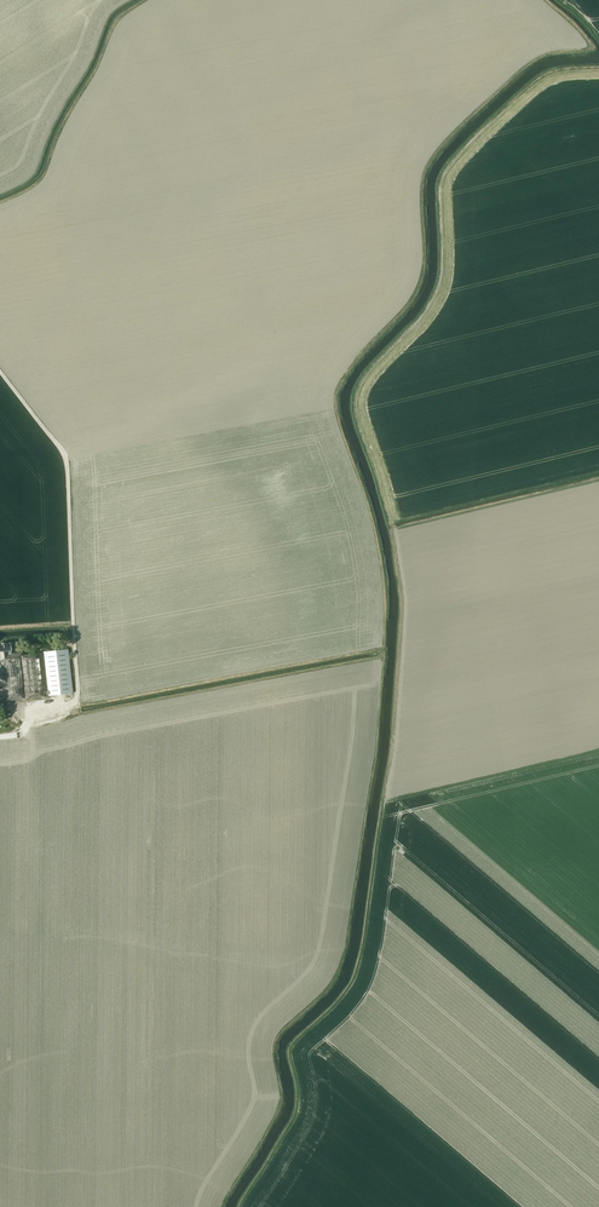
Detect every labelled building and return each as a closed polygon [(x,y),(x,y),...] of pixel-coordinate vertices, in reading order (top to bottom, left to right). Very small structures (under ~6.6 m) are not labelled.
[(10,642),(0,643),(0,655),(1,660),(0,660),(0,664),(0,701),(73,692),(68,649),(24,654),(24,651),(11,652),(11,649),(10,642)]
